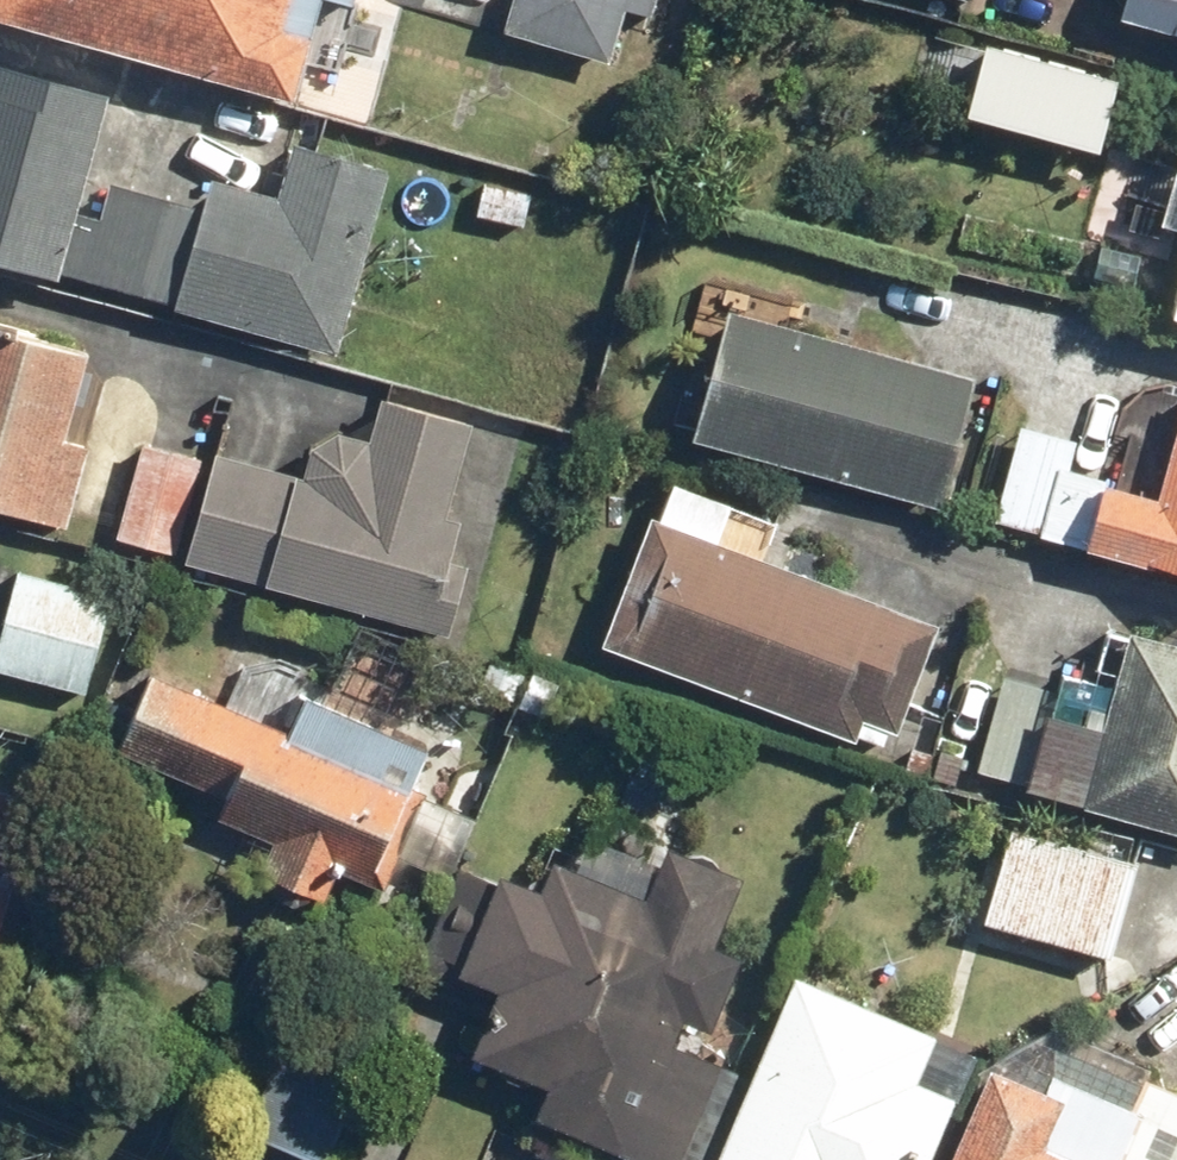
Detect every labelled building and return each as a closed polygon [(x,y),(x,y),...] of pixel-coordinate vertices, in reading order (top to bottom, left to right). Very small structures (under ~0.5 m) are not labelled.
[(291,100),(318,0),(0,0),(0,22),(291,100)] [(499,34),(608,64),(622,12),(647,19),(652,0),(508,0),(499,34)] [(1118,18),(1176,35),(1176,0),(1123,0),(1118,18)] [(986,50),(968,117),(1099,152),(1117,84),(986,50)] [(0,65),(0,265),(57,280),(106,93),(0,65)] [(276,199),(206,179),(197,210),(172,303),(170,310),(332,355),(383,170),(291,145),(276,199)] [(529,186),(480,175),(470,220),(519,230),(529,186)] [(172,303),(197,210),(106,186),(81,280),(172,303)] [(970,380),(727,311),(691,439),(934,507),(970,380)] [(0,327),(0,516),(60,532),(84,444),(60,438),(84,350),(0,327)] [(304,447),(296,479),(207,457),(180,566),(447,633),(464,565),(449,561),(459,522),(447,518),(470,424),(375,400),(366,437),(337,430),(304,447)] [(1155,495),(1064,469),(1072,441),(1014,424),(987,522),(1176,575),(1176,415),(1155,495)] [(199,460),(136,444),(111,539),(174,555),(199,460)] [(935,626),(714,541),(728,504),(670,482),(656,518),(649,516),(599,645),(852,742),(860,720),(894,733),(935,626)] [(14,571),(0,624),(0,670),(82,692),(108,596),(14,571)] [(1129,629),(1101,729),(1045,713),(1050,692),(998,678),(971,774),(1176,831),(1176,642),(1129,629)] [(301,694),(285,731),(152,672),(117,749),(221,796),(213,815),(273,842),(260,872),(318,898),(331,868),(383,891),(426,795),(412,788),(429,750),(301,694)] [(0,790),(0,874),(14,877),(33,797),(0,790)] [(1136,863),(1011,826),(983,919),(1108,956),(1136,863)] [(500,989),(473,1054),(546,1083),(532,1115),(641,1159),(677,1159),(718,1061),(674,1043),(682,1022),(713,946),(743,875),(663,842),(653,868),(585,840),(574,867),(553,858),(540,890),(502,874),(498,883),(455,865),(412,969),(452,986),(457,972),(500,989)] [(0,878),(0,919),(9,880),(0,878)] [(794,973),(714,1159),(929,1159),(956,1097),(915,1079),(935,1033),(794,973)] [(285,1032),(241,1129),(309,1159),(324,1159),(365,1068),(285,1032)] [(989,1068),(949,1159),(1176,1159),(1176,1092),(1141,1076),(1128,1107),(1052,1074),(1044,1092),(989,1068)]
